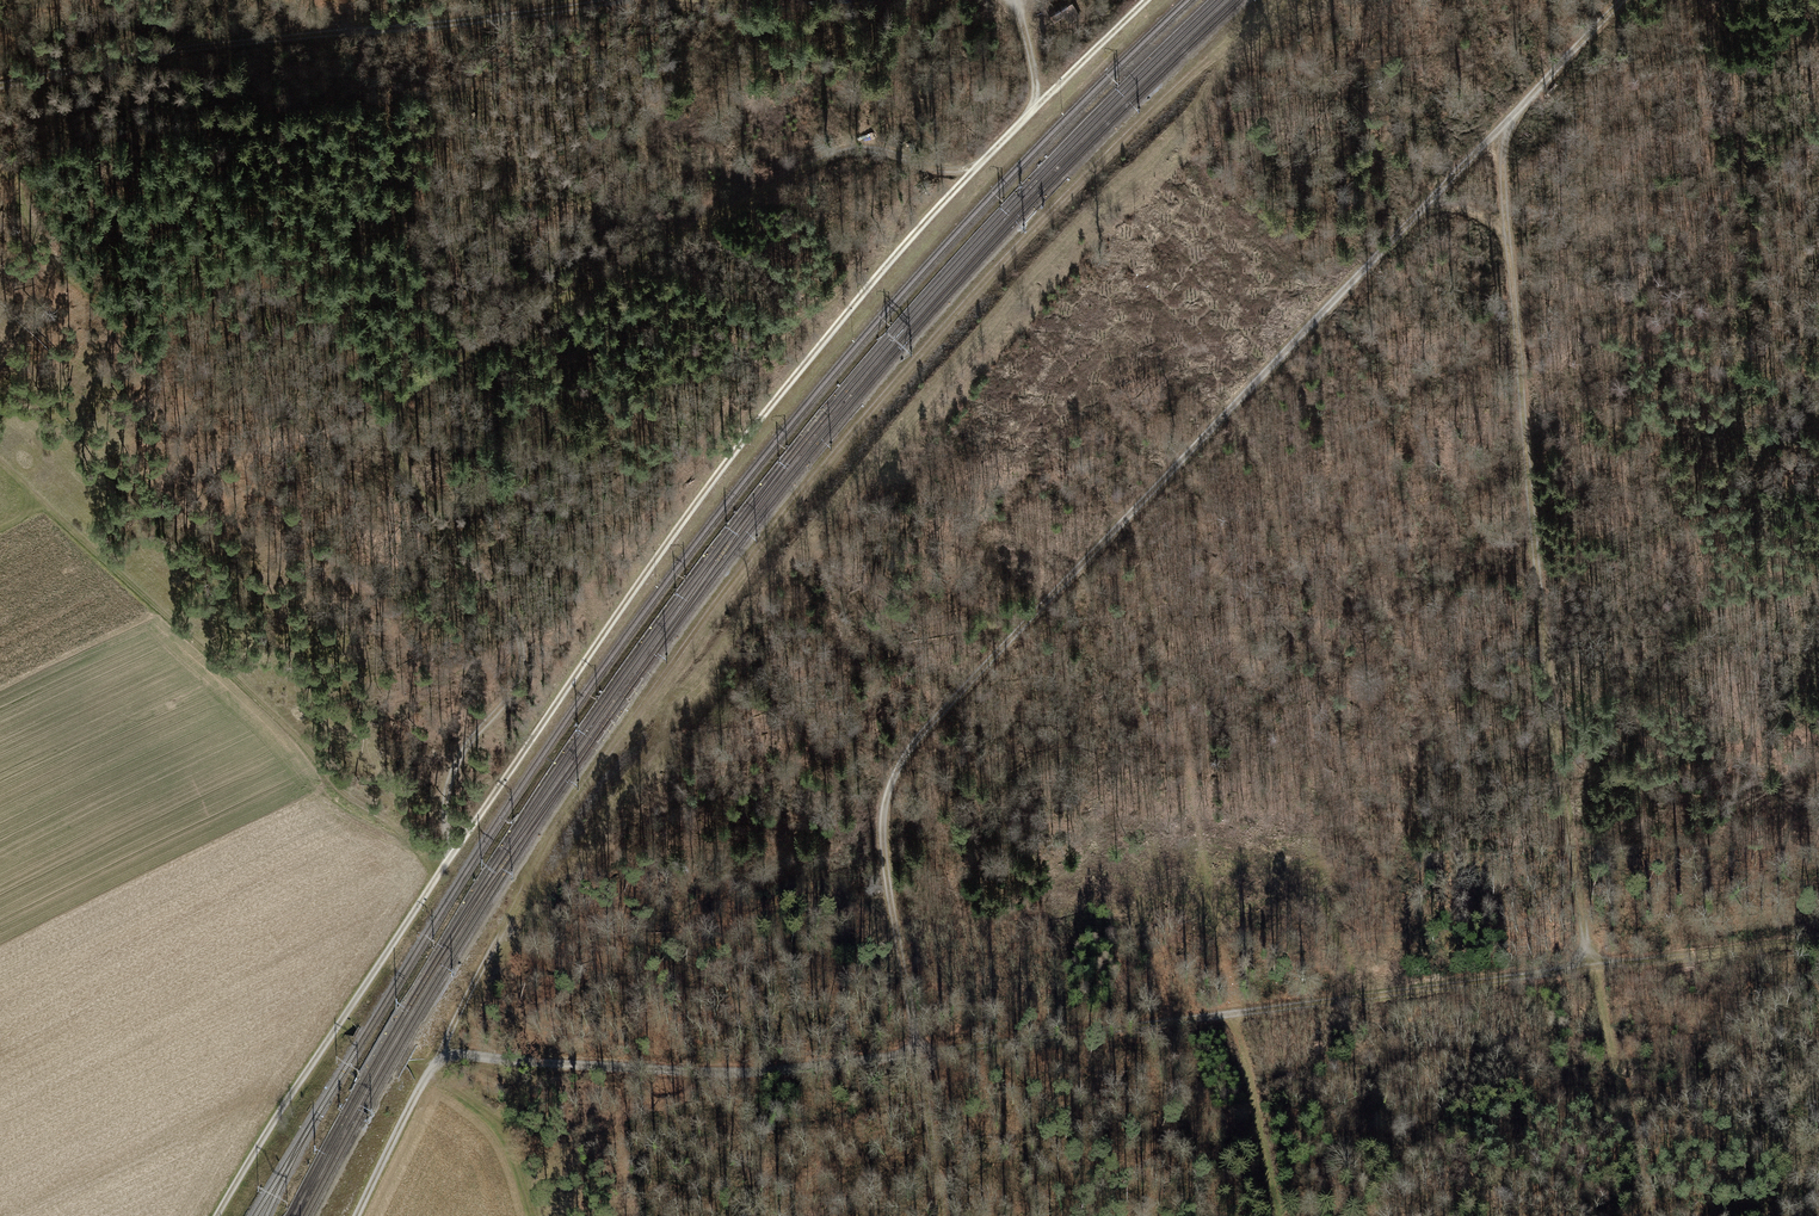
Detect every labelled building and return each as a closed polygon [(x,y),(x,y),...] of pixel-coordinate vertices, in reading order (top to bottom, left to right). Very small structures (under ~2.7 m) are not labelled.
[(1070,0),(1065,0),(1058,4),(1065,14),(1075,8),(1070,0)]
